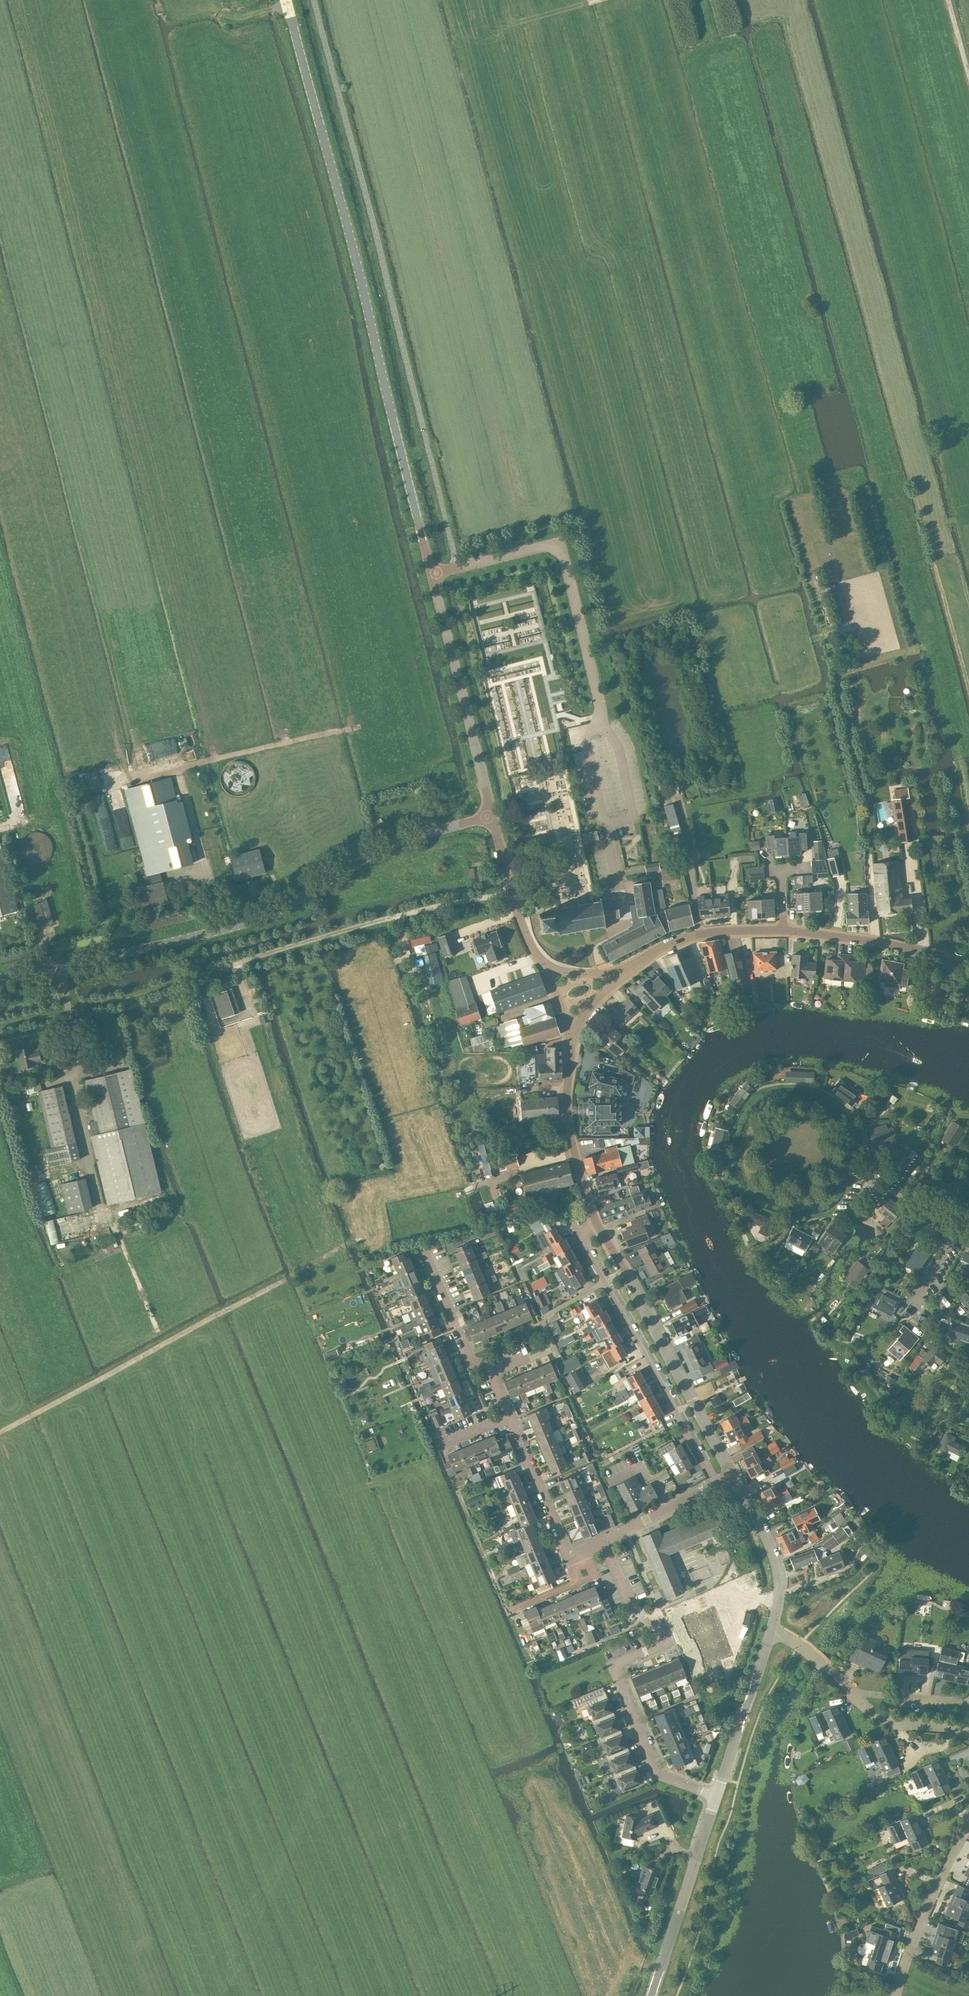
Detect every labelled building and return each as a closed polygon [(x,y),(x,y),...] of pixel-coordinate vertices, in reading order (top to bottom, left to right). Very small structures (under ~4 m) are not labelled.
[(913,689),(908,697),(914,701),(919,694),(913,689)] [(894,761),(888,762),(889,772),(894,771),(896,771),(896,770),(894,761)] [(150,875),(160,872),(193,863),(187,837),(192,836),(182,801),(178,802),(171,777),(124,789),(147,875),(150,875)] [(907,788),(893,790),(895,799),(896,799),(899,820),(896,821),(899,842),(914,840),(913,839),(907,798),(909,798),(907,788)] [(664,806),(665,811),(678,855),(689,852),(674,803),(664,806)] [(385,824),(383,818),(374,820),(376,826),(385,824)] [(582,833),(584,844),(599,841),(596,830),(582,833)] [(799,833),(797,831),(788,831),(789,837),(786,837),(788,855),(801,854),(801,850),(807,850),(806,832),(799,833)] [(775,856),(788,855),(786,837),(774,838),(774,837),(774,835),(772,833),(770,833),(768,833),(766,834),(765,835),(765,837),(765,847),(768,846),(768,852),(774,852),(775,856)] [(938,838),(932,839),(933,848),(940,847),(938,838)] [(821,853),(821,860),(825,859),(825,860),(827,860),(825,852),(822,852),(822,840),(813,841),(814,854),(821,853)] [(750,842),(751,850),(760,849),(759,841),(750,842)] [(0,847),(0,916),(19,911),(2,847),(0,847)] [(258,850),(229,858),(236,881),(265,873),(258,850)] [(845,874),(841,855),(827,858),(832,877),(845,874)] [(940,855),(931,856),(933,866),(941,865),(940,855)] [(911,898),(903,899),(899,861),(873,864),(878,914),(913,910),(911,898)] [(746,880),(749,880),(749,874),(764,873),(764,865),(745,868),(746,880)] [(827,865),(811,866),(812,873),(829,872),(827,865)] [(485,867),(479,867),(481,882),(490,881),(489,871),(485,872),(485,867)] [(160,872),(150,875),(152,885),(138,889),(143,908),(168,901),(163,882),(162,882),(160,872)] [(262,894),(258,878),(247,880),(251,897),(262,894)] [(629,929),(602,943),(610,960),(666,931),(658,916),(655,918),(655,915),(649,881),(633,884),(636,905),(630,906),(633,925),(628,928),(629,929)] [(666,907),(662,888),(654,890),(658,909),(666,907)] [(815,891),(808,892),(810,910),(822,909),(821,891),(821,888),(815,888),(815,891)] [(796,911),(810,910),(808,892),(801,892),(801,890),(795,891),(796,893),(795,893),(796,911)] [(720,898),(712,898),(714,916),(730,914),(727,893),(720,893),(720,898)] [(846,923),(869,923),(868,911),(867,911),(867,893),(849,893),(849,911),(846,911),(846,923)] [(714,916),(712,898),(705,899),(704,895),(697,896),(700,917),(714,916)] [(760,899),(762,918),(774,917),(773,898),(760,899)] [(749,919),(762,918),(760,899),(747,900),(749,919)] [(555,914),(555,915),(554,917),(555,928),(557,928),(557,929),(558,934),(605,926),(604,919),(620,917),(617,900),(602,903),(601,901),(554,909),(555,914)] [(49,901),(36,905),(41,926),(55,923),(49,901)] [(689,904),(665,909),(670,930),(694,925),(689,904)] [(543,932),(557,929),(557,928),(555,928),(554,917),(555,915),(555,914),(543,916),(539,913),(537,916),(540,918),(542,928),(539,932),(542,934),(543,932)] [(408,933),(409,936),(411,944),(431,939),(428,928),(408,933)] [(481,935),(482,935),(472,939),(473,941),(471,942),(475,952),(477,952),(478,954),(482,952),(485,962),(489,960),(490,962),(496,960),(496,961),(502,959),(502,958),(504,957),(500,946),(502,945),(496,930),(487,934),(487,933),(481,935)] [(451,932),(438,936),(445,956),(458,952),(451,932)] [(728,974),(727,967),(719,940),(700,943),(708,972),(720,969),(722,975),(728,974)] [(437,942),(425,946),(427,953),(439,950),(437,942)] [(702,987),(699,980),(701,979),(687,947),(663,957),(677,989),(688,984),(691,991),(702,987)] [(738,951),(725,954),(731,978),(744,974),(738,951)] [(440,969),(436,952),(423,955),(428,973),(440,969)] [(771,952),(750,953),(751,971),(756,970),(757,974),(760,974),(777,973),(776,959),(772,959),(771,952)] [(805,977),(815,977),(816,962),(807,962),(807,956),(792,954),(791,965),(792,965),(791,976),(805,977)] [(824,978),(843,979),(845,954),(838,954),(837,960),(826,959),(824,978)] [(845,954),(843,979),(862,981),(863,963),(852,962),(849,961),(850,955),(845,954)] [(878,981),(885,982),(885,986),(900,988),(900,985),(907,986),(910,969),(903,968),(904,963),(882,959),(878,981)] [(539,973),(523,979),(491,990),(498,1012),(547,995),(539,973)] [(481,1018),(481,1017),(476,1002),(468,980),(467,975),(446,981),(447,984),(450,1000),(452,1009),(456,1022),(459,1022),(461,1025),(481,1018)] [(638,986),(639,987),(635,991),(646,1003),(646,1002),(654,1010),(653,1010),(653,1011),(667,998),(664,995),(670,990),(658,977),(652,982),(649,978),(645,982),(644,981),(638,986)] [(930,991),(938,992),(941,978),(932,977),(930,991)] [(213,995),(222,1019),(235,1015),(227,990),(213,995)] [(620,1026),(639,1009),(628,998),(609,1015),(620,1026)] [(550,1002),(524,1009),(526,1015),(516,1018),(504,1021),(504,1022),(496,1025),(503,1047),(522,1042),(523,1045),(560,1034),(550,1002)] [(655,1029),(648,1021),(643,1026),(650,1033),(655,1029)] [(659,1021),(656,1023),(664,1032),(667,1030),(659,1021)] [(598,1034),(599,1035),(611,1046),(609,1049),(617,1055),(628,1041),(607,1023),(598,1034)] [(524,1047),(526,1054),(538,1051),(536,1044),(524,1047)] [(31,1047),(17,1050),(21,1069),(35,1066),(34,1062),(41,1060),(39,1049),(32,1050),(31,1047)] [(538,1064),(535,1065),(535,1074),(536,1078),(539,1077),(539,1080),(550,1080),(550,1082),(559,1082),(559,1080),(562,1079),(561,1047),(547,1047),(547,1050),(544,1050),(545,1054),(538,1055),(538,1064)] [(638,1049),(634,1053),(641,1060),(644,1056),(638,1049)] [(85,1080),(94,1120),(88,1121),(107,1203),(159,1191),(143,1123),(145,1122),(132,1068),(85,1080)] [(598,1088),(595,1098),(611,1098),(613,1092),(620,1094),(624,1081),(632,1083),(634,1076),(620,1068),(618,1073),(609,1071),(608,1075),(601,1074),(601,1072),(596,1070),(595,1072),(594,1072),(593,1071),(593,1072),(593,1073),(590,1085),(589,1085),(589,1086),(590,1086),(598,1088)] [(789,1072),(789,1081),(812,1082),(813,1073),(789,1072)] [(3,1075),(2,1082),(11,1083),(12,1076),(3,1075)] [(838,1079),(830,1089),(852,1104),(860,1094),(838,1079)] [(737,1109),(751,1092),(754,1088),(753,1088),(755,1086),(754,1085),(751,1082),(749,1085),(745,1081),(729,1103),(737,1109)] [(81,1159),(63,1085),(38,1091),(51,1147),(46,1149),(50,1167),(81,1159)] [(887,1089),(874,1107),(880,1111),(881,1110),(883,1111),(888,1104),(886,1103),(892,1094),(893,1093),(887,1089)] [(548,1121),(548,1116),(559,1115),(557,1096),(521,1099),(523,1118),(536,1117),(537,1122),(548,1121)] [(611,1098),(595,1098),(590,1098),(589,1098),(589,1099),(589,1108),(589,1115),(590,1123),(589,1123),(589,1125),(591,1125),(591,1124),(592,1124),(592,1133),(592,1134),(593,1134),(612,1134),(614,1134),(614,1133),(613,1133),(613,1124),(621,1124),(621,1105),(616,1105),(616,1098),(611,1098)] [(873,1114),(865,1117),(867,1123),(875,1120),(873,1114)] [(955,1122),(948,1134),(952,1137),(948,1144),(953,1147),(965,1128),(955,1122)] [(886,1124),(885,1124),(878,1126),(880,1132),(870,1135),(873,1143),(878,1142),(880,1148),(897,1141),(895,1136),(896,1135),(892,1127),(887,1129),(886,1124)] [(723,1151),(728,1130),(716,1127),(715,1131),(711,1147),(723,1151)] [(463,1141),(479,1138),(476,1128),(471,1129),(472,1132),(461,1134),(463,1141)] [(603,1138),(606,1148),(617,1145),(617,1147),(630,1144),(630,1145),(638,1143),(638,1137),(603,1138)] [(489,1142),(489,1141),(478,1144),(486,1177),(498,1174),(491,1150),(496,1148),(494,1141),(489,1142)] [(588,1175),(616,1167),(622,1166),(622,1165),(635,1162),(630,1145),(630,1144),(617,1147),(617,1145),(606,1148),(605,1149),(606,1152),(601,1153),(583,1158),(588,1175)] [(517,1156),(504,1159),(504,1157),(497,1159),(500,1171),(519,1166),(517,1156)] [(568,1162),(521,1174),(526,1196),(573,1183),(568,1162)] [(622,1166),(616,1167),(618,1174),(639,1168),(642,1167),(641,1162),(637,1163),(637,1162),(635,1162),(622,1165),(622,1166)] [(618,1179),(616,1172),(595,1178),(599,1191),(615,1187),(613,1181),(618,1179)] [(921,1174),(918,1179),(925,1184),(929,1179),(921,1174)] [(60,1184),(67,1213),(90,1208),(83,1178),(60,1184)] [(34,1185),(45,1216),(57,1212),(46,1181),(34,1185)] [(646,1190),(641,1192),(631,1195),(637,1210),(652,1205),(646,1190)] [(628,1214),(637,1210),(631,1195),(623,1199),(628,1214)] [(903,1208),(889,1197),(877,1211),(891,1222),(903,1208)] [(623,1199),(613,1202),(619,1217),(628,1214),(623,1199)] [(502,1207),(505,1218),(525,1214),(522,1202),(502,1207)] [(603,1223),(619,1217),(613,1202),(598,1208),(603,1223)] [(938,1218),(920,1209),(917,1215),(933,1226),(938,1218)] [(767,1237),(775,1221),(752,1210),(747,1220),(761,1226),(758,1232),(767,1237)] [(622,1231),(627,1246),(649,1238),(645,1228),(651,1226),(646,1215),(631,1221),(633,1227),(622,1231)] [(538,1220),(537,1220),(538,1222),(543,1230),(545,1232),(551,1229),(547,1222),(546,1219),(538,1220)] [(830,1223),(820,1239),(836,1250),(846,1234),(830,1223)] [(544,1249),(551,1244),(562,1238),(555,1227),(551,1229),(545,1232),(543,1230),(536,1234),(544,1249)] [(815,1227),(811,1234),(817,1237),(821,1230),(815,1227)] [(787,1241),(805,1250),(811,1237),(793,1228),(787,1241)] [(885,1234),(881,1239),(886,1242),(890,1238),(885,1234)] [(564,1237),(562,1238),(551,1244),(557,1255),(570,1248),(564,1237)] [(641,1256),(640,1256),(651,1276),(668,1266),(661,1253),(657,1255),(654,1249),(663,1244),(659,1237),(646,1242),(647,1245),(638,1250),(641,1256)] [(481,1252),(475,1255),(471,1246),(469,1242),(456,1248),(458,1251),(455,1252),(460,1264),(479,1257),(480,1259),(484,1258),(481,1252)] [(815,1243),(812,1251),(817,1253),(820,1245),(815,1243)] [(916,1248),(905,1264),(916,1272),(927,1256),(921,1252),(923,1249),(918,1245),(916,1248)] [(516,1252),(513,1247),(510,1249),(511,1249),(507,1251),(510,1256),(516,1252)] [(563,1266),(576,1258),(570,1248),(557,1255),(563,1266)] [(409,1271),(415,1268),(410,1256),(405,1258),(403,1252),(391,1257),(397,1272),(398,1273),(396,1274),(397,1276),(409,1271)] [(544,1262),(552,1258),(549,1253),(542,1257),(544,1262)] [(481,1269),(477,1260),(480,1259),(479,1257),(460,1264),(465,1276),(481,1269)] [(542,1257),(536,1261),(539,1266),(543,1263),(544,1262),(542,1257)] [(540,1271),(544,1269),(554,1263),(552,1258),(544,1262),(543,1263),(539,1266),(537,1266),(540,1271)] [(580,1270),(582,1269),(576,1258),(563,1266),(556,1270),(562,1280),(563,1279),(569,1276),(579,1270),(580,1270)] [(857,1259),(846,1273),(859,1282),(869,1269),(857,1259)] [(409,1284),(419,1280),(415,1268),(409,1271),(397,1276),(396,1274),(391,1276),(393,1281),(400,1278),(404,1287),(409,1284)] [(485,1278),(481,1269),(465,1276),(470,1288),(488,1280),(489,1283),(493,1281),(491,1276),(485,1278)] [(563,1279),(562,1280),(570,1295),(578,1291),(576,1287),(586,1282),(580,1270),(579,1270),(569,1276),(563,1279)] [(670,1309),(687,1300),(682,1289),(696,1281),(691,1272),(659,1289),(670,1309)] [(389,1282),(390,1282),(393,1281),(391,1276),(388,1277),(387,1276),(382,1278),(381,1277),(374,1280),(376,1284),(382,1282),(388,1279),(389,1282)] [(952,1290),(959,1294),(968,1285),(968,1282),(961,1278),(958,1285),(955,1283),(952,1290)] [(405,1296),(406,1299),(409,1298),(424,1292),(419,1280),(409,1284),(404,1287),(407,1295),(405,1296)] [(487,1284),(489,1283),(488,1280),(470,1288),(475,1300),(491,1293),(487,1284)] [(537,1280),(531,1284),(534,1291),(541,1287),(537,1280)] [(792,1281),(788,1285),(793,1291),(797,1287),(792,1281)] [(876,1291),(871,1301),(874,1303),(893,1313),(899,1301),(898,1301),(893,1298),(895,1293),(880,1285),(876,1291)] [(967,1308),(968,1306),(968,1289),(958,1299),(967,1308)] [(412,1308),(413,1310),(429,1303),(424,1292),(409,1298),(406,1299),(405,1296),(401,1298),(403,1304),(404,1306),(408,1306),(411,1305),(412,1308)] [(534,1296),(539,1308),(547,1305),(542,1293),(534,1296)] [(510,1299),(513,1307),(514,1307),(520,1323),(532,1318),(531,1314),(535,1312),(530,1300),(517,1306),(514,1298),(510,1299)] [(585,1305),(591,1317),(602,1310),(596,1299),(585,1305)] [(684,1314),(698,1307),(694,1299),(680,1307),(684,1314)] [(400,1306),(399,1305),(398,1303),(392,1305),(386,1307),(388,1311),(400,1306)] [(416,1322),(434,1315),(429,1303),(413,1310),(414,1311),(408,1313),(412,1322),(415,1320),(416,1322)] [(509,1327),(501,1308),(504,1307),(502,1304),(497,1306),(499,1313),(491,1317),(497,1332),(509,1327)] [(706,1305),(671,1322),(677,1335),(683,1332),(684,1333),(691,1329),(691,1328),(699,1324),(696,1318),(709,1311),(706,1305)] [(574,1315),(581,1311),(578,1306),(571,1310),(574,1315)] [(520,1323),(514,1307),(513,1307),(505,1311),(504,1307),(501,1308),(509,1327),(520,1323)] [(908,1307),(904,1315),(909,1317),(913,1309),(908,1307)] [(592,1331),(598,1328),(597,1327),(611,1320),(605,1309),(602,1311),(602,1310),(591,1317),(592,1317),(585,1321),(588,1326),(582,1330),(585,1335),(592,1331)] [(943,1309),(939,1315),(952,1321),(955,1315),(943,1309)] [(486,1337),(478,1319),(480,1318),(479,1314),(473,1316),(476,1323),(463,1328),(469,1341),(472,1339),(474,1342),(486,1337)] [(411,1322),(413,1327),(420,1325),(426,1340),(441,1333),(439,1327),(434,1315),(416,1322),(415,1320),(412,1322),(411,1322)] [(497,1332),(491,1317),(481,1320),(480,1318),(478,1319),(486,1337),(497,1332)] [(553,1335),(561,1331),(557,1320),(548,1324),(553,1335)] [(598,1328),(604,1339),(617,1331),(611,1320),(597,1327),(598,1328)] [(952,1321),(948,1335),(968,1342),(968,1327),(952,1321)] [(595,1335),(592,1331),(585,1335),(584,1335),(587,1340),(595,1335)] [(617,1331),(604,1339),(609,1349),(610,1349),(620,1343),(623,1341),(617,1331)] [(904,1333),(889,1350),(900,1360),(915,1342),(904,1333)] [(689,1346),(685,1348),(696,1369),(699,1368),(703,1375),(714,1370),(710,1361),(709,1362),(705,1353),(701,1354),(696,1344),(701,1341),(698,1335),(686,1340),(689,1346)] [(423,1368),(427,1367),(424,1361),(428,1360),(429,1363),(448,1355),(442,1343),(440,1337),(424,1344),(426,1349),(422,1351),(421,1354),(424,1361),(420,1363),(421,1365),(420,1366),(422,1369),(423,1368)] [(557,1343),(560,1348),(568,1343),(566,1338),(557,1343)] [(604,1352),(600,1354),(608,1369),(620,1362),(618,1359),(627,1354),(620,1343),(610,1349),(609,1349),(604,1352)] [(939,1364),(945,1356),(940,1352),(941,1352),(933,1345),(922,1360),(930,1366),(934,1360),(939,1364)] [(604,1352),(601,1347),(594,1351),(596,1356),(600,1354),(604,1352)] [(337,1349),(328,1353),(330,1358),(339,1355),(337,1349)] [(575,1354),(558,1364),(564,1374),(581,1365),(575,1354)] [(428,1366),(432,1375),(436,1373),(453,1367),(448,1355),(429,1363),(428,1360),(424,1361),(427,1367),(428,1366)] [(713,1363),(716,1371),(729,1365),(726,1357),(713,1363)] [(551,1362),(539,1367),(547,1384),(544,1386),(546,1390),(551,1387),(548,1381),(561,1376),(556,1363),(552,1365),(551,1362)] [(457,1378),(453,1367),(436,1373),(432,1375),(435,1384),(438,1383),(439,1386),(457,1378)] [(547,1384),(539,1367),(528,1372),(534,1387),(543,1384),(544,1386),(547,1384)] [(626,1377),(632,1389),(645,1381),(639,1370),(626,1377)] [(528,1372),(516,1377),(523,1394),(521,1395),(522,1399),(528,1397),(525,1391),(534,1387),(528,1372)] [(576,1372),(565,1378),(573,1392),(584,1386),(576,1372)] [(619,1372),(613,1375),(616,1381),(622,1378),(619,1372)] [(889,1375),(885,1382),(892,1385),(893,1384),(893,1383),(895,1379),(895,1378),(889,1375)] [(523,1394),(516,1377),(504,1381),(511,1397),(520,1393),(521,1395),(523,1394)] [(436,1390),(442,1388),(446,1397),(462,1390),(457,1378),(439,1386),(438,1383),(435,1384),(434,1385),(436,1390)] [(639,1400),(652,1393),(645,1381),(632,1389),(639,1400)] [(462,1390),(446,1397),(449,1403),(443,1405),(445,1408),(447,1407),(448,1409),(467,1401),(462,1390)] [(747,1392),(732,1400),(735,1406),(752,1397),(747,1392)] [(652,1393),(639,1400),(645,1411),(658,1404),(652,1393)] [(551,1394),(545,1397),(547,1403),(553,1400),(551,1394)] [(709,1399),(709,1400),(713,1407),(722,1402),(718,1394),(709,1399)] [(444,1408),(446,1413),(452,1410),(456,1420),(472,1413),(467,1401),(448,1409),(447,1407),(445,1408),(444,1408)] [(640,1414),(634,1417),(637,1423),(648,1417),(651,1423),(664,1415),(658,1404),(645,1411),(640,1414)] [(527,1414),(532,1425),(548,1419),(543,1407),(527,1414)] [(431,1416),(435,1427),(443,1424),(438,1413),(432,1416),(431,1416)] [(726,1432),(748,1419),(746,1415),(737,1419),(734,1413),(720,1422),(726,1432)] [(553,1418),(548,1420),(548,1419),(532,1425),(536,1437),(552,1431),(550,1425),(555,1423),(553,1418)] [(748,1419),(726,1432),(731,1442),(738,1438),(740,1442),(748,1438),(748,1437),(742,1428),(751,1423),(748,1419)] [(575,1435),(580,1433),(578,1427),(572,1429),(573,1431),(575,1435)] [(748,1437),(748,1438),(751,1444),(754,1443),(756,1442),(764,1437),(765,1437),(766,1436),(768,1435),(765,1429),(765,1428),(760,1430),(748,1437)] [(937,1430),(935,1436),(940,1438),(943,1432),(937,1430)] [(537,1443),(540,1450),(557,1442),(552,1431),(536,1437),(539,1442),(537,1443)] [(945,1432),(945,1434),(937,1448),(946,1453),(948,1450),(960,1456),(964,1446),(953,1440),(955,1437),(945,1432)] [(495,1435),(483,1440),(490,1458),(487,1459),(489,1464),(495,1461),(495,1460),(503,1457),(502,1455),(504,1454),(503,1450),(507,1448),(512,1446),(507,1435),(502,1436),(496,1439),(495,1435)] [(487,1457),(487,1459),(490,1458),(483,1440),(471,1445),(477,1461),(487,1457)] [(674,1462),(687,1455),(681,1444),(676,1447),(672,1440),(658,1448),(662,1456),(669,1452),(674,1462)] [(561,1441),(557,1442),(540,1450),(542,1450),(543,1454),(542,1455),(544,1461),(562,1454),(559,1447),(563,1446),(561,1441)] [(633,1446),(599,1462),(602,1467),(623,1456),(633,1451),(635,1450),(640,1448),(638,1443),(633,1446)] [(777,1444),(769,1448),(772,1454),(779,1450),(777,1444)] [(471,1445),(460,1449),(467,1467),(464,1469),(465,1473),(471,1470),(469,1464),(477,1461),(471,1445)] [(767,1452),(758,1456),(752,1446),(741,1453),(744,1457),(741,1459),(746,1469),(769,1456),(767,1452)] [(450,1477),(456,1474),(455,1470),(463,1467),(464,1469),(467,1467),(460,1449),(447,1454),(450,1460),(444,1463),(448,1473),(450,1477)] [(591,1460),(590,1456),(587,1450),(582,1452),(584,1457),(573,1461),(576,1467),(591,1460)] [(566,1452),(562,1454),(544,1461),(545,1462),(546,1461),(551,1473),(567,1466),(564,1459),(568,1457),(566,1452)] [(693,1465),(687,1455),(674,1462),(680,1472),(674,1476),(678,1483),(692,1475),(688,1468),(693,1465)] [(771,1460),(769,1456),(746,1469),(752,1478),(765,1470),(763,1465),(771,1460)] [(778,1461),(780,1465),(783,1470),(796,1463),(793,1458),(787,1461),(785,1457),(778,1461)] [(592,1462),(585,1465),(587,1470),(589,1469),(591,1474),(596,1472),(592,1462)] [(797,1470),(794,1464),(783,1470),(786,1476),(797,1470)] [(501,1495),(507,1492),(523,1485),(518,1474),(516,1474),(514,1469),(493,1477),(501,1495)] [(564,1492),(587,1483),(582,1471),(575,1474),(575,1473),(559,1480),(564,1492)] [(641,1488),(634,1475),(616,1484),(631,1512),(645,1505),(644,1503),(658,1496),(651,1483),(641,1488)] [(959,1482),(966,1485),(968,1479),(968,1478),(963,1475),(959,1482)] [(788,1489),(793,1487),(790,1482),(776,1489),(773,1484),(759,1492),(764,1501),(787,1488),(788,1489)] [(587,1483),(564,1492),(569,1503),(585,1497),(580,1486),(587,1483)] [(512,1504),(528,1498),(523,1485),(507,1492),(512,1504)] [(787,1488),(764,1501),(770,1511),(784,1503),(780,1497),(789,1493),(789,1492),(794,1489),(793,1487),(788,1489),(787,1488)] [(606,1495),(603,1489),(599,1491),(599,1492),(594,1493),(596,1499),(606,1495)] [(804,1500),(801,1493),(784,1502),(787,1508),(804,1500)] [(471,1506),(484,1500),(482,1494),(468,1500),(471,1506)] [(589,1508),(585,1497),(569,1503),(574,1515),(589,1508)] [(517,1515),(533,1509),(528,1498),(512,1504),(517,1515)] [(844,1503),(833,1510),(836,1514),(847,1507),(844,1503)] [(780,1546),(803,1535),(802,1534),(813,1529),(811,1524),(820,1520),(814,1507),(792,1517),(797,1528),(776,1538),(780,1546)] [(594,1520),(589,1508),(574,1515),(579,1526),(594,1520)] [(521,1526),(532,1522),(537,1520),(533,1509),(517,1515),(521,1526)] [(618,1524),(613,1512),(608,1514),(610,1520),(612,1527),(618,1524)] [(718,1528),(711,1513),(700,1518),(708,1537),(722,1531),(720,1527),(718,1528)] [(594,1520),(579,1526),(584,1538),(599,1532),(596,1525),(600,1523),(598,1518),(594,1520)] [(708,1537),(699,1518),(689,1522),(695,1538),(692,1539),(693,1543),(708,1537)] [(827,1525),(831,1532),(839,1527),(835,1520),(827,1525)] [(532,1522),(521,1526),(516,1528),(521,1541),(537,1535),(532,1522)] [(514,1524),(503,1529),(505,1533),(509,1531),(516,1529),(514,1524)] [(849,1536),(843,1527),(832,1534),(839,1543),(849,1536)] [(812,1543),(819,1538),(814,1532),(808,1536),(812,1543)] [(863,1534),(857,1539),(861,1545),(868,1540),(863,1534)] [(521,1541),(526,1553),(544,1545),(544,1544),(541,1545),(537,1535),(521,1541)] [(805,1541),(803,1535),(780,1546),(784,1554),(803,1545),(801,1543),(805,1541)] [(814,1549),(803,1553),(807,1564),(818,1560),(821,1567),(823,1567),(825,1573),(844,1566),(839,1552),(827,1557),(825,1552),(828,1550),(838,1544),(832,1536),(824,1543),(824,1544),(822,1545),(814,1549)] [(665,1541),(647,1549),(651,1558),(669,1550),(665,1541)] [(526,1553),(531,1564),(546,1557),(549,1555),(548,1555),(546,1552),(547,1551),(544,1545),(526,1553)] [(673,1560),(669,1550),(651,1558),(655,1568),(673,1560)] [(803,1553),(790,1558),(794,1569),(802,1566),(803,1569),(808,1567),(807,1564),(803,1553)] [(734,1555),(724,1560),(733,1579),(743,1574),(734,1555)] [(551,1568),(546,1557),(531,1564),(535,1575),(551,1568)] [(673,1560),(655,1568),(659,1578),(678,1570),(673,1560)] [(724,1560),(713,1565),(722,1584),(733,1579),(724,1560)] [(708,1582),(711,1589),(722,1584),(713,1565),(702,1570),(708,1582)] [(556,1579),(551,1568),(535,1575),(537,1580),(531,1583),(534,1589),(536,1589),(538,1594),(553,1587),(551,1582),(556,1579)] [(678,1570),(659,1578),(663,1587),(681,1579),(678,1570)] [(681,1580),(663,1587),(667,1597),(685,1589),(681,1580)] [(610,1606),(603,1590),(598,1592),(595,1585),(583,1590),(589,1606),(595,1604),(605,1609),(610,1606)] [(685,1589),(667,1597),(671,1606),(690,1598),(685,1589)] [(589,1606),(583,1590),(572,1595),(578,1611),(589,1606)] [(578,1611),(572,1595),(567,1597),(566,1595),(560,1598),(567,1615),(578,1611)] [(555,1620),(567,1615),(560,1598),(559,1598),(560,1600),(549,1604),(555,1620)] [(544,1625),(555,1620),(549,1604),(538,1609),(542,1621),(544,1625)] [(530,1626),(542,1621),(538,1609),(536,1605),(524,1611),(530,1626)] [(612,1611),(610,1606),(605,1609),(609,1619),(615,1617),(612,1611)] [(713,1611),(688,1619),(701,1657),(726,1648),(713,1611)] [(618,1625),(610,1629),(612,1635),(615,1634),(620,1631),(618,1626),(618,1625)] [(595,1628),(587,1631),(591,1643),(600,1640),(595,1628)] [(865,1665),(880,1672),(887,1656),(873,1650),(877,1641),(865,1635),(853,1662),(865,1667),(865,1665)] [(541,1651),(536,1639),(528,1643),(533,1655),(541,1651)] [(956,1664),(959,1650),(942,1646),(935,1677),(966,1685),(967,1681),(968,1681),(968,1667),(956,1664)] [(557,1650),(561,1660),(567,1658),(567,1657),(563,1648),(557,1650)] [(900,1660),(898,1674),(917,1675),(918,1673),(927,1674),(927,1671),(932,1671),(934,1658),(928,1658),(929,1651),(911,1649),(911,1651),(901,1650),(900,1660)] [(666,1661),(675,1682),(687,1677),(679,1657),(666,1661)] [(663,1687),(675,1682),(666,1661),(655,1666),(663,1687)] [(651,1692),(663,1687),(655,1666),(643,1671),(651,1692)] [(709,1670),(701,1673),(703,1679),(711,1676),(709,1670)] [(639,1697),(651,1692),(643,1671),(630,1676),(639,1697)] [(684,1686),(686,1692),(692,1689),(690,1684),(684,1686)] [(678,1689),(672,1691),(674,1697),(680,1695),(678,1689)] [(592,1713),(593,1717),(612,1710),(608,1702),(606,1702),(603,1693),(584,1701),(584,1702),(585,1701),(587,1707),(586,1707),(586,1708),(587,1708),(590,1714),(592,1713)] [(662,1702),(668,1699),(666,1694),(660,1696),(662,1702)] [(851,1734),(838,1705),(809,1718),(816,1734),(829,1728),(835,1741),(851,1734)] [(659,1726),(679,1718),(675,1708),(655,1716),(655,1715),(655,1716),(658,1723),(659,1725),(659,1726)] [(599,1731),(601,1735),(617,1729),(619,1729),(616,1719),(614,1720),(610,1712),(612,1711),(612,1710),(593,1717),(594,1718),(591,1719),(592,1719),(594,1725),(593,1725),(594,1726),(594,1725),(597,1732),(599,1731)] [(663,1736),(683,1728),(679,1718),(659,1726),(662,1733),(663,1736)] [(667,1746),(687,1738),(683,1728),(663,1736),(666,1743),(667,1746)] [(606,1749),(608,1753),(624,1747),(625,1747),(627,1746),(623,1737),(621,1738),(617,1730),(617,1729),(601,1735),(598,1737),(599,1737),(601,1742),(601,1743),(602,1743),(604,1750),(606,1749)] [(886,1735),(857,1748),(864,1765),(877,1759),(883,1772),(899,1765),(886,1735)] [(687,1738),(667,1746),(670,1753),(671,1756),(691,1748),(687,1738)] [(853,1738),(844,1742),(848,1751),(857,1747),(855,1744),(853,1738)] [(586,1744),(581,1746),(584,1752),(588,1750),(594,1748),(592,1742),(586,1744)] [(614,1767),(615,1771),(632,1764),(632,1765),(634,1764),(630,1755),(628,1756),(625,1747),(624,1747),(608,1753),(605,1754),(605,1755),(606,1755),(608,1760),(608,1761),(609,1761),(611,1768),(614,1767)] [(698,1764),(691,1748),(671,1756),(674,1763),(676,1766),(683,1763),(685,1768),(684,1769),(698,1764)] [(939,1759),(910,1772),(917,1789),(930,1783),(936,1796),(952,1789),(939,1759)] [(635,1786),(635,1785),(641,1782),(637,1773),(635,1774),(632,1765),(632,1764),(615,1771),(612,1772),(613,1773),(616,1778),(615,1778),(615,1779),(616,1779),(619,1785),(621,1785),(623,1789),(629,1787),(629,1788),(635,1786)] [(640,1818),(626,1815),(622,1836),(637,1839),(637,1834),(658,1825),(653,1814),(640,1819),(640,1818)] [(916,1814),(887,1827),(894,1843),(907,1838),(913,1850),(928,1843),(916,1814)] [(644,1891),(652,1894),(661,1869),(653,1866),(652,1868),(643,1865),(636,1886),(645,1889),(644,1891)] [(874,1866),(867,1869),(871,1876),(877,1873),(874,1866)] [(892,1868),(879,1874),(884,1884),(878,1887),(886,1906),(906,1897),(892,1868)] [(967,1913),(968,1909),(968,1900),(967,1899),(968,1893),(968,1889),(957,1884),(945,1913),(959,1919),(958,1923),(967,1927),(968,1922),(968,1914),(967,1913)] [(939,1922),(935,1934),(929,1952),(949,1959),(955,1940),(961,1942),(965,1931),(939,1922)] [(894,1950),(899,1932),(900,1928),(886,1923),(884,1929),(871,1925),(866,1941),(875,1944),(870,1958),(869,1958),(866,1967),(880,1971),(883,1962),(887,1964),(892,1949),(894,1950)] [(857,1928),(844,1933),(844,1944),(853,1943),(853,1937),(859,1935),(857,1928)]
